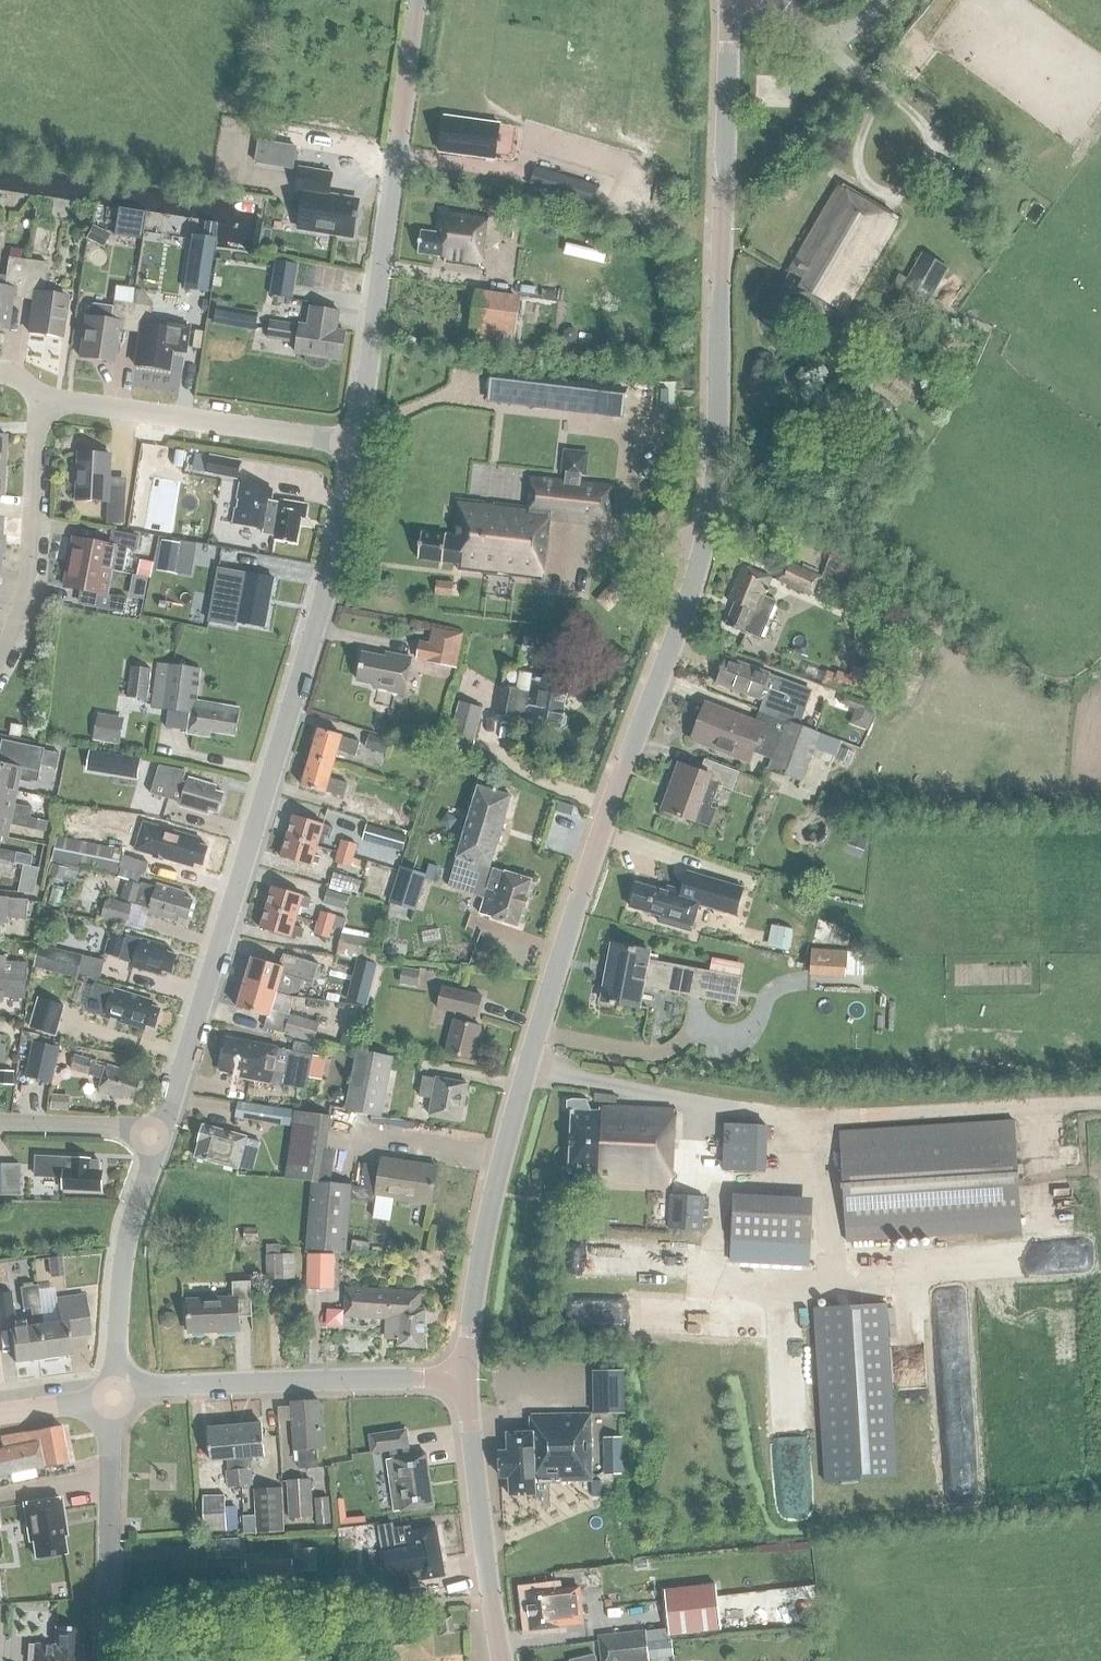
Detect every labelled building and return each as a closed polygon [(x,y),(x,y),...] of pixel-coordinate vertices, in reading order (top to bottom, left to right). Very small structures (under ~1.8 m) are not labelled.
[(445,117),(440,152),(494,160),(499,124),(445,117)] [(278,151),(276,166),(291,168),(293,153),(278,151)] [(298,228),(352,237),(355,219),(357,219),(358,214),(356,214),(358,201),(329,196),(332,173),(299,168),(295,192),(304,193),(298,228)] [(535,168),(529,184),(592,204),(597,187),(535,168)] [(837,183),(785,272),(790,274),(762,321),(781,332),(795,308),(833,330),(898,218),(837,183)] [(486,211),(507,215),(508,203),(487,200),(486,211)] [(444,263),(479,269),(487,217),(439,209),(435,233),(420,231),(417,254),(444,257),(444,263)] [(97,243),(103,232),(91,226),(85,237),(97,243)] [(210,255),(189,253),(184,287),(205,290),(210,255)] [(900,292),(925,306),(947,268),(922,254),(907,280),(900,292)] [(22,298),(27,261),(8,258),(5,277),(0,276),(0,329),(5,330),(10,296),(22,298)] [(27,261),(22,298),(33,299),(28,333),(60,338),(66,297),(42,294),(46,264),(27,261)] [(900,292),(907,280),(898,274),(891,286),(900,292)] [(289,299),(293,280),(273,277),(270,296),(289,299)] [(120,285),(118,297),(135,300),(137,288),(120,285)] [(140,293),(138,304),(155,306),(157,295),(140,293)] [(475,295),(470,334),(513,340),(519,301),(475,295)] [(116,329),(127,330),(131,305),(112,302),(111,308),(92,305),(88,308),(86,318),(85,317),(79,358),(111,362),(116,329)] [(131,305),(127,330),(139,332),(134,366),(166,370),(169,351),(184,354),(188,327),(166,324),(165,329),(148,326),(150,307),(131,305)] [(336,330),(339,312),(310,308),(307,326),(300,325),(300,326),(270,321),(267,338),(297,343),(295,354),(306,355),(306,360),(307,364),(311,367),(320,369),(324,367),(327,363),(328,359),(340,361),(345,332),(336,330)] [(213,310),(211,323),(254,331),(256,317),(213,310)] [(797,331),(807,337),(813,326),(803,320),(797,331)] [(577,334),(574,329),(568,328),(563,331),(562,337),(566,342),(572,343),(576,339),(577,334)] [(600,386),(534,378),(531,406),(597,414),(600,386)] [(891,406),(883,400),(879,400),(876,401),(874,404),(875,410),(883,416),(887,416),(890,415),(891,412),(892,409),(891,406)] [(78,454),(76,500),(107,502),(106,524),(124,525),(126,489),(108,488),(110,455),(104,455),(104,451),(94,449),(85,450),(84,454),(78,454)] [(541,579),(548,517),(607,525),(611,488),(579,484),(580,476),(584,476),(587,454),(565,452),(562,474),(566,474),(565,483),(531,479),(528,509),(457,501),(453,536),(421,532),(417,559),(442,562),(458,564),(457,569),(541,579)] [(210,455),(206,474),(237,480),(241,461),(210,455)] [(179,484),(153,480),(145,532),(158,534),(162,512),(175,514),(179,484)] [(264,529),(263,534),(275,536),(274,540),(296,544),(300,519),(305,519),(307,505),(280,501),(280,503),(270,502),(272,490),(240,485),(234,524),(264,529)] [(136,551),(139,536),(111,531),(108,546),(73,539),(68,563),(111,571),(123,573),(128,550),(136,551)] [(178,543),(161,540),(157,570),(174,572),(178,543)] [(821,578),(784,562),(776,579),(813,596),(817,587),(833,594),(842,574),(826,567),(821,578)] [(107,595),(111,571),(68,563),(64,587),(84,591),(81,606),(124,614),(127,599),(107,595)] [(747,635),(747,634),(760,639),(776,601),(763,596),(771,578),(740,566),(726,600),(734,603),(725,625),(747,635)] [(270,598),(274,579),(218,569),(208,621),(235,626),(236,622),(265,627),(269,606),(270,598)] [(435,582),(434,595),(452,596),(452,583),(435,582)] [(432,627),(429,643),(419,641),(415,661),(455,668),(461,633),(432,627)] [(557,659),(553,647),(541,651),(545,663),(557,659)] [(363,653),(357,681),(374,685),(373,689),(403,695),(411,658),(385,653),(385,658),(363,653)] [(763,701),(759,710),(798,725),(810,694),(767,677),(769,674),(725,658),(716,684),(763,701)] [(235,736),(240,709),(195,702),(200,669),(157,664),(152,708),(190,713),(187,734),(210,737),(210,732),(235,736)] [(127,697),(146,700),(150,670),(131,667),(127,697)] [(831,687),(835,676),(825,673),(821,684),(831,687)] [(565,725),(566,717),(563,712),(567,685),(532,679),(530,692),(502,687),(497,716),(514,719),(515,712),(525,713),(524,722),(560,729),(565,725)] [(839,704),(855,710),(872,717),(875,708),(842,696),(839,704)] [(446,752),(468,759),(482,709),(459,703),(446,752)] [(749,761),(752,752),(771,760),(768,768),(801,781),(810,757),(830,765),(839,741),(798,725),(759,710),(754,724),(705,705),(692,739),(749,761)] [(123,726),(96,721),(92,740),(119,745),(123,726)] [(416,729),(412,723),(406,722),(401,726),(400,732),(404,737),(410,738),(415,735),(416,729)] [(9,735),(20,737),(22,726),(11,724),(9,735)] [(319,729),(310,757),(333,764),(337,751),(355,756),(359,742),(341,737),(341,736),(319,729)] [(365,747),(386,754),(390,741),(369,734),(365,747)] [(16,792),(19,779),(37,782),(44,749),(2,741),(0,752),(0,788),(16,792)] [(115,754),(111,775),(138,779),(141,759),(115,754)] [(333,764),(310,757),(302,787),(324,793),(325,792),(343,797),(347,784),(329,778),(333,764)] [(430,773),(443,776),(446,763),(433,759),(430,773)] [(662,810),(694,822),(709,828),(716,810),(710,808),(719,785),(732,790),(738,773),(705,761),(700,772),(679,764),(662,810)] [(214,792),(216,786),(188,779),(187,783),(183,782),(186,771),(159,766),(150,795),(181,804),(180,807),(207,814),(209,810),(217,813),(223,794),(214,792)] [(503,823),(511,797),(477,787),(452,872),(475,878),(470,894),(484,899),(479,914),(491,918),(517,926),(531,881),(505,873),(489,868),(497,842),(498,842),(503,823)] [(30,818),(32,808),(14,804),(16,792),(0,788),(0,812),(30,818)] [(347,813),(369,820),(373,806),(351,800),(347,813)] [(94,836),(97,812),(57,807),(51,850),(86,858),(89,835),(94,836)] [(1,836),(0,837),(7,838),(10,825),(28,829),(30,818),(0,812),(0,836),(1,836)] [(293,816),(287,837),(317,846),(320,836),(330,839),(333,828),(293,816)] [(28,829),(45,832),(47,822),(30,819),(28,829)] [(361,840),(399,851),(404,837),(366,825),(361,840)] [(849,838),(866,844),(870,832),(854,826),(849,838)] [(157,830),(157,832),(142,827),(136,846),(151,851),(151,852),(165,856),(164,859),(192,867),(193,863),(202,865),(207,847),(199,845),(200,839),(172,832),(171,834),(157,830)] [(317,846),(287,837),(281,858),(311,867),(317,846)] [(342,841),(338,852),(353,856),(356,845),(342,841)] [(14,863),(16,853),(0,850),(0,860),(14,863)] [(353,856),(338,852),(335,863),(350,867),(353,856)] [(0,860),(0,871),(12,873),(14,863),(0,860)] [(24,866),(22,877),(37,880),(39,869),(32,868),(24,866)] [(48,878),(62,882),(66,870),(62,868),(52,866),(48,878)] [(426,876),(403,869),(392,903),(415,911),(426,876)] [(673,869),(666,893),(636,884),(629,907),(660,916),(659,921),(691,930),(698,905),(700,900),(689,897),(695,876),(673,869)] [(137,884),(140,876),(119,870),(117,878),(125,880),(137,884)] [(334,873),(330,886),(357,894),(358,893),(363,894),(366,883),(362,882),(362,881),(334,873)] [(695,876),(689,897),(700,900),(698,905),(722,912),(730,885),(695,876)] [(184,898),(185,893),(156,884),(155,887),(140,882),(140,884),(137,884),(125,880),(120,899),(149,907),(147,914),(177,922),(178,918),(186,920),(192,901),(184,898)] [(739,912),(744,887),(735,886),(732,903),(728,903),(727,910),(739,912)] [(272,887),(266,908),(296,917),(302,896),(272,887)] [(323,907),(344,914),(350,897),(329,890),(323,907)] [(7,924),(8,919),(26,920),(28,900),(0,898),(0,924),(7,924)] [(106,900),(101,917),(126,924),(131,907),(106,900)] [(296,917),(266,908),(260,929),(290,938),(296,917)] [(321,912),(317,923),(332,927),(335,916),(321,912)] [(55,923),(42,921),(39,936),(52,938),(55,923)] [(332,927),(317,923),(314,934),(329,939),(332,927)] [(781,927),(777,949),(788,951),(792,929),(781,927)] [(337,952),(374,959),(378,941),(340,934),(337,952)] [(105,954),(120,959),(126,940),(110,935),(105,954)] [(127,935),(126,940),(120,959),(134,963),(132,967),(160,975),(162,971),(170,974),(176,955),(167,953),(168,947),(127,935)] [(736,1005),(741,978),(648,960),(649,952),(611,945),(600,1001),(639,1008),(643,985),(663,989),(663,991),(736,1005)] [(71,976),(76,977),(81,957),(39,946),(34,967),(55,972),(71,976)] [(864,953),(811,950),(810,972),(863,975),(864,953)] [(25,981),(27,963),(5,962),(5,957),(0,956),(0,979),(25,981)] [(251,958),(244,983),(277,993),(277,991),(288,994),(298,991),(301,981),(312,984),(318,965),(285,956),(282,967),(251,958)] [(402,968),(399,985),(417,988),(420,971),(402,968)] [(54,979),(70,983),(71,976),(55,972),(54,979)] [(2,1003),(3,997),(24,999),(25,981),(0,979),(0,1002),(2,1003)] [(277,993),(244,983),(237,1008),(267,1017),(264,1028),(313,1043),(319,1024),(271,1010),(277,993)] [(371,988),(352,983),(347,1000),(366,1005),(371,988)] [(117,1021),(144,1030),(146,1025),(154,1028),(160,1009),(151,1007),(153,1002),(95,984),(87,1010),(104,1015),(104,1017),(110,1019),(112,1015),(118,1017),(117,1021)] [(455,1013),(453,1022),(445,1053),(472,1060),(480,1027),(470,1025),(472,1017),(476,1017),(481,996),(442,987),(437,1009),(455,1013)] [(30,1027),(55,1035),(64,1006),(38,998),(30,1027)] [(355,1049),(358,1043),(341,1037),(339,1044),(355,1049)] [(270,1083),(306,1091),(313,1056),(292,1051),(277,1049),(277,1048),(227,1038),(220,1072),(234,1076),(233,1078),(270,1084),(270,1083)] [(313,1056),(315,1045),(294,1041),(292,1051),(313,1056)] [(25,1077),(51,1082),(58,1048),(33,1043),(25,1077)] [(346,1111),(380,1117),(392,1059),(357,1052),(346,1111)] [(134,1098),(139,1080),(130,1077),(131,1073),(106,1066),(105,1068),(95,1065),(96,1063),(74,1056),(70,1070),(102,1079),(98,1092),(123,1099),(124,1095),(134,1098)] [(13,1072),(2,1072),(2,1085),(13,1085),(13,1072)] [(429,1116),(460,1121),(467,1084),(436,1079),(435,1080),(422,1077),(419,1097),(432,1099),(429,1116)] [(566,1101),(566,1108),(571,1110),(569,1174),(595,1176),(595,1180),(671,1184),(674,1111),(615,1108),(616,1096),(595,1095),(595,1108),(598,1108),(598,1111),(590,1111),(586,1100),(572,1100),(566,1101)] [(234,1117),(258,1121),(260,1107),(237,1103),(234,1117)] [(285,1178),(323,1184),(332,1116),(295,1111),(285,1178)] [(846,1242),(1020,1230),(1014,1121),(838,1132),(846,1242)] [(722,1171),(764,1173),(766,1126),(725,1124),(722,1171)] [(251,1169),(258,1146),(245,1142),(246,1138),(203,1126),(195,1158),(237,1169),(238,1166),(251,1169)] [(35,1176),(63,1178),(63,1189),(101,1191),(102,1162),(89,1161),(89,1160),(73,1159),(73,1161),(65,1160),(65,1158),(36,1157),(35,1176)] [(344,1252),(346,1252),(350,1199),(375,1203),(376,1196),(431,1204),(436,1168),(381,1159),(380,1167),(364,1165),(360,1188),(351,1187),(351,1186),(312,1183),(306,1249),(344,1252)] [(669,1230),(701,1232),(704,1197),(672,1195),(669,1230)] [(257,1242),(258,1228),(243,1228),(243,1241),(257,1242)] [(729,1263),(809,1267),(810,1242),(731,1237),(729,1263)] [(350,1251),(368,1251),(370,1241),(352,1238),(350,1251)] [(266,1246),(266,1256),(267,1280),(282,1279),(294,1279),(293,1255),(279,1255),(279,1245),(266,1246)] [(334,1255),(308,1255),(307,1282),(333,1282),(334,1255)] [(47,1257),(49,1278),(63,1277),(61,1256),(47,1257)] [(238,1317),(251,1316),(250,1282),(233,1283),(233,1298),(187,1300),(188,1334),(238,1331),(238,1317)] [(37,1325),(42,1325),(37,1285),(19,1287),(22,1309),(30,1308),(32,1326),(10,1330),(14,1363),(42,1359),(37,1325)] [(397,1346),(422,1348),(424,1310),(419,1309),(420,1291),(345,1288),(343,1317),(388,1319),(387,1340),(398,1340),(397,1346)] [(13,1318),(10,1292),(0,1293),(0,1320),(13,1318)] [(56,1299),(56,1305),(59,1323),(42,1325),(37,1325),(42,1359),(70,1355),(68,1338),(89,1335),(84,1295),(56,1299)] [(814,1309),(825,1482),(897,1478),(886,1305),(814,1309)] [(343,1309),(327,1307),(326,1324),(337,1325),(343,1320),(343,1309)] [(623,1414),(623,1399),(593,1400),(593,1415),(623,1414)] [(321,1449),(318,1401),(290,1403),(294,1451),(298,1451),(299,1469),(317,1468),(316,1450),(321,1449)] [(499,1451),(501,1478),(508,1478),(509,1496),(535,1495),(535,1491),(547,1491),(547,1484),(553,1484),(552,1482),(590,1481),(590,1415),(531,1415),(531,1424),(531,1432),(522,1432),(506,1433),(506,1438),(507,1451),(499,1451)] [(237,1459),(239,1470),(251,1469),(250,1458),(265,1456),(262,1425),(235,1427),(237,1459)] [(67,1463),(60,1426),(0,1438),(0,1441),(2,1450),(0,1450),(0,1477),(43,1468),(43,1469),(67,1464),(67,1463)] [(239,1470),(237,1459),(235,1427),(207,1430),(210,1461),(226,1460),(227,1471),(239,1470)] [(433,1506),(427,1463),(425,1454),(409,1457),(407,1448),(408,1448),(405,1431),(369,1436),(371,1453),(390,1451),(391,1459),(386,1460),(393,1512),(433,1506)] [(603,1438),(604,1474),(622,1474),(621,1438),(603,1438)] [(811,1460),(784,1461),(786,1518),(813,1516),(811,1460)] [(51,1494),(92,1482),(88,1468),(47,1480),(51,1494)] [(251,1469),(239,1470),(240,1487),(252,1486),(251,1469)] [(239,1470),(227,1471),(226,1471),(228,1488),(240,1487),(239,1470)] [(288,1481),(290,1519),(311,1518),(309,1480),(288,1481)] [(257,1532),(283,1531),(281,1487),(255,1489),(257,1532)] [(225,1529),(224,1505),(224,1494),(202,1495),(203,1530),(225,1529)] [(330,1524),(328,1497),(313,1498),(315,1525),(330,1524)] [(60,1498),(23,1504),(29,1541),(32,1540),(35,1557),(64,1553),(62,1536),(65,1535),(60,1498)] [(445,1576),(442,1561),(436,1526),(411,1531),(410,1526),(394,1529),(397,1549),(383,1552),(387,1577),(365,1578),(367,1603),(410,1600),(409,1583),(445,1576)] [(240,1558),(239,1540),(206,1542),(207,1559),(240,1558)] [(301,1571),(316,1571),(315,1548),(300,1549),(301,1562),(292,1562),(292,1561),(260,1562),(259,1555),(245,1555),(246,1562),(245,1562),(247,1598),(293,1596),(292,1570),(301,1570),(301,1571)] [(669,1634),(720,1629),(715,1584),(664,1590),(669,1634)] [(578,1588),(552,1591),(552,1590),(526,1593),(530,1630),(556,1627),(582,1624),(578,1588)] [(439,1618),(442,1635),(454,1633),(451,1616),(439,1618)] [(37,1645),(28,1645),(27,1660),(81,1660),(82,1646),(77,1645),(77,1629),(55,1627),(55,1645),(37,1645)] [(429,1630),(378,1633),(380,1660),(431,1657),(429,1630)] [(601,1660),(648,1660),(645,1631),(598,1636),(601,1660)]
